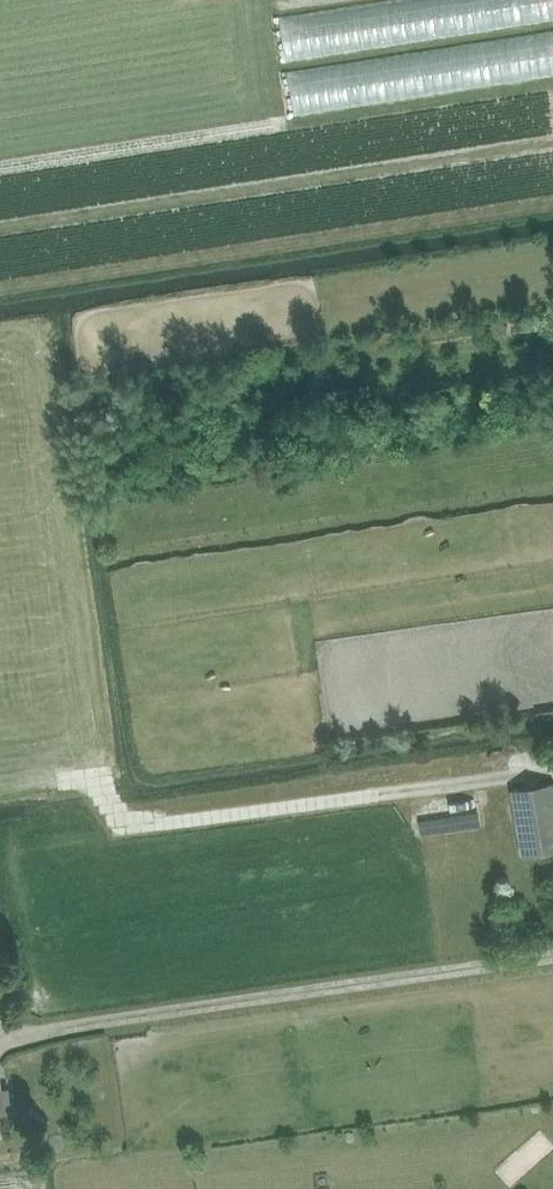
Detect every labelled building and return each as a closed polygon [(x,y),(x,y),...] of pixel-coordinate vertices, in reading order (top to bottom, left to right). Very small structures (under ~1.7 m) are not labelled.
[(521,857),(552,851),(552,784),(509,792),(521,857)] [(2,1114),(12,1112),(9,1087),(0,1088),(0,1114),(2,1114)]
